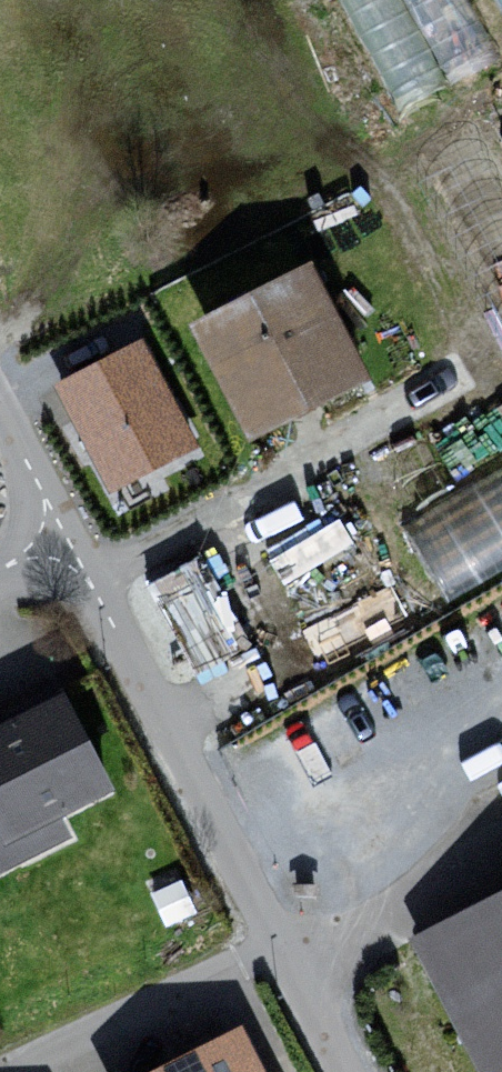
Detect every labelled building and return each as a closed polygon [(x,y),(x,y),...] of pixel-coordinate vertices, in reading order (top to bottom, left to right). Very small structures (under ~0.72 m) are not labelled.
[(393,101),(451,73),(439,48),(480,28),(467,0),(345,0),(393,101)] [(298,268),(181,325),(240,444),(357,387),(298,268)] [(130,344),(47,390),(104,495),(188,450),(130,344)] [(401,491),(437,571),(501,542),(501,446),(401,491)] [(295,624),(319,664),(414,608),(390,567),(295,624)] [(54,694),(0,723),(0,870),(57,840),(51,827),(108,797),(54,694)] [(401,942),(467,1071),(501,1071),(501,891),(401,942)] [(144,1071),(250,1071),(229,1030),(144,1071)]
